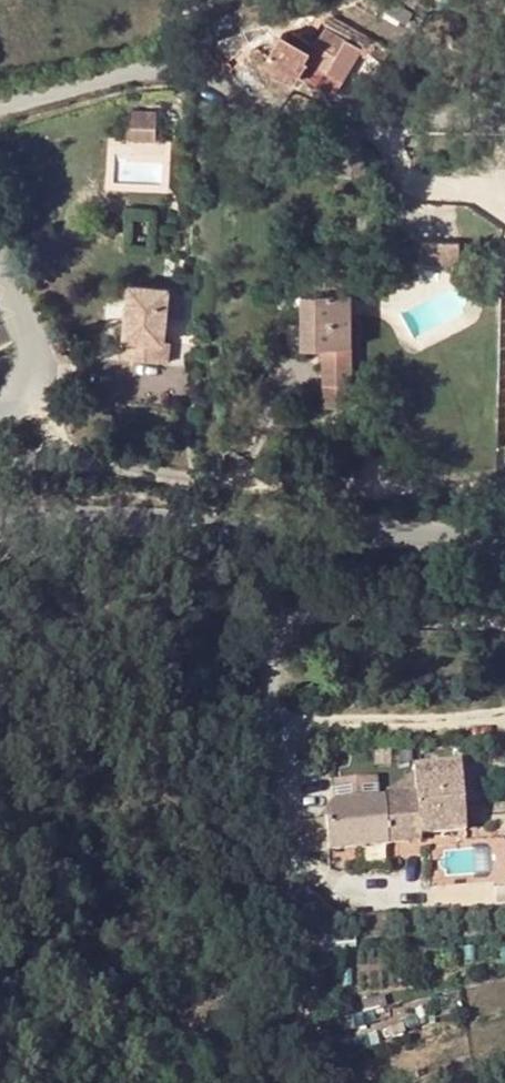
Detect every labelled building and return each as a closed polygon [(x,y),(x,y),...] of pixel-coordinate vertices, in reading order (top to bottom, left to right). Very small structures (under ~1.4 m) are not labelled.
[(382,0),(374,0),(370,8),(391,19),(396,8),(382,0)] [(299,80),(302,75),(312,60),(343,80),(363,49),(327,26),(316,44),(294,29),(290,36),(283,32),(264,63),(287,78),(290,73),(299,80)] [(333,95),(343,80),(312,60),(302,75),(333,95)] [(156,115),(129,114),(128,140),(155,141),(156,115)] [(465,259),(463,239),(427,241),(429,262),(465,259)] [(363,278),(364,266),(354,266),(353,278),(363,278)] [(167,284),(128,280),(120,354),(165,359),(167,337),(162,336),(167,284)] [(352,294),(302,294),(304,347),(323,346),(324,382),(353,382),(352,294)] [(353,406),(353,382),(324,382),(325,407),(353,406)] [(325,818),(328,851),(419,841),(419,834),(463,832),(458,764),(412,767),(413,787),(396,801),(347,805),(337,805),(332,807),(329,809),(326,813),(325,818)]
